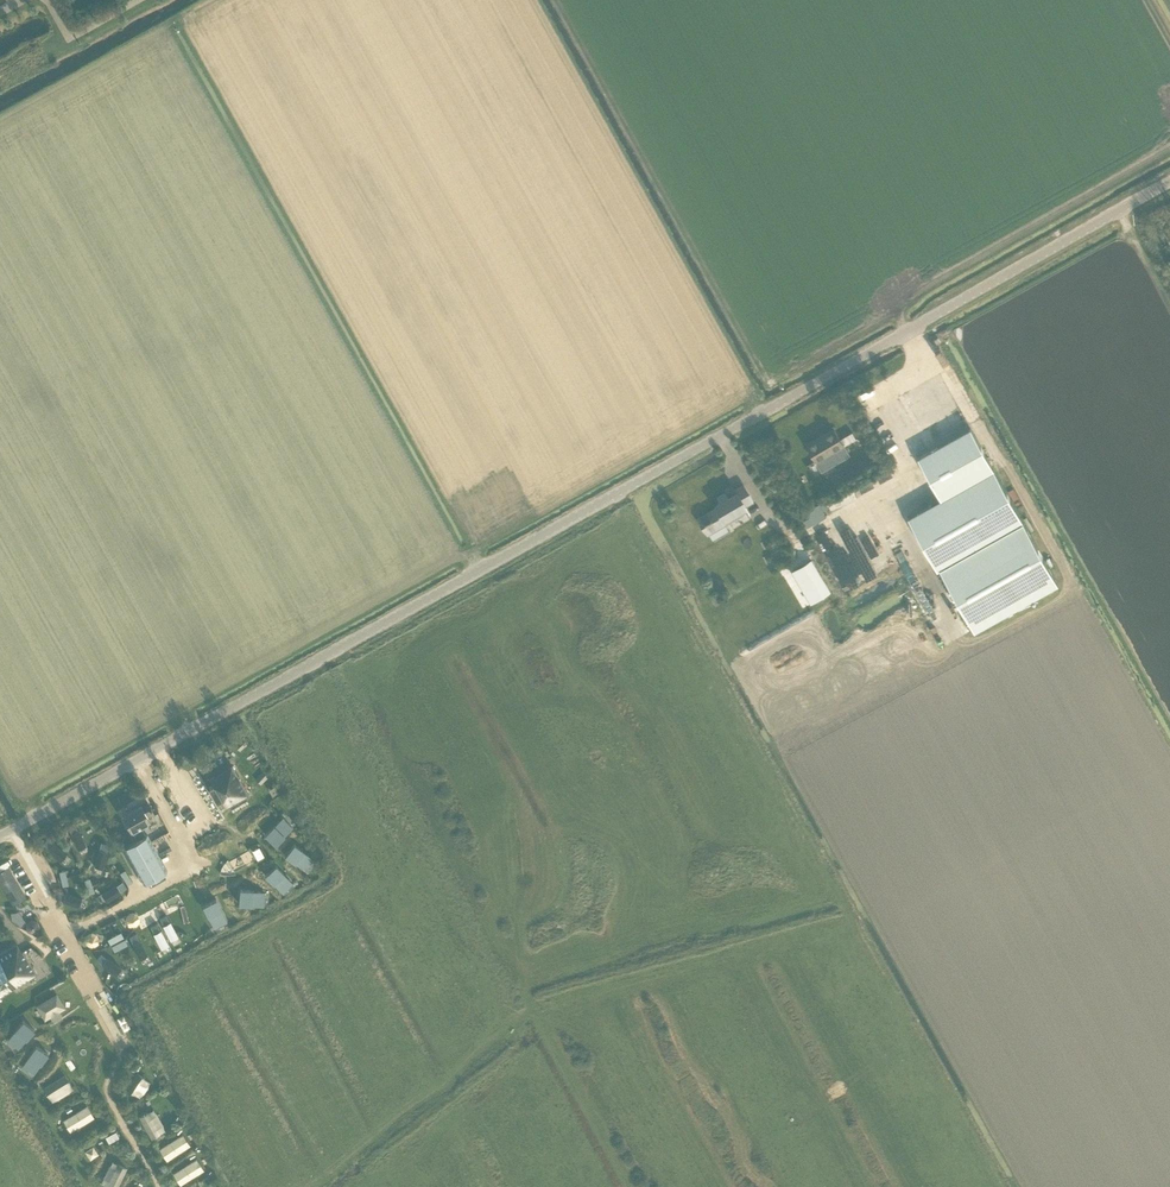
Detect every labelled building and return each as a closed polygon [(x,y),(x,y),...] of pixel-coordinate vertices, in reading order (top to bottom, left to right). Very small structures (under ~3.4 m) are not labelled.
[(833,428),(808,445),(818,463),(845,447),(844,446),(840,440),(833,428)] [(921,511),(911,517),(975,631),(1058,584),(995,472),(971,429),(918,458),(942,499),(921,511)] [(852,432),(840,440),(844,446),(856,439),(852,432)] [(709,521),(704,525),(709,533),(728,522),(727,519),(746,508),(744,505),(752,501),(743,486),(735,491),(736,493),(728,498),(725,493),(720,496),(723,502),(717,505),(719,507),(705,515),(709,521)] [(811,560),(792,571),(812,603),(830,593),(811,560)] [(213,785),(208,788),(217,803),(222,800),(227,808),(249,795),(232,765),(229,767),(228,766),(213,775),(214,776),(209,778),(213,785)] [(140,805),(123,815),(131,830),(132,829),(137,840),(146,835),(140,825),(149,820),(148,819),(155,815),(152,810),(151,807),(151,808),(149,805),(146,800),(140,804),(140,805)] [(126,848),(122,850),(136,875),(138,874),(139,874),(143,882),(167,869),(162,860),(160,861),(156,852),(157,851),(153,845),(152,845),(146,835),(137,840),(125,847),(126,848)] [(305,842),(289,849),(298,866),(314,860),(305,842)] [(0,872),(0,884),(13,906),(27,898),(9,867),(0,872)] [(280,868),(276,882),(302,889),(306,874),(280,868)] [(244,890),(245,905),(270,904),(270,889),(244,890)] [(235,901),(219,908),(228,925),(243,918),(235,901)] [(0,954),(0,997),(37,974),(23,952),(22,953),(16,944),(0,954)] [(57,993),(36,1005),(45,1020),(51,1016),(53,1020),(62,1014),(61,1011),(66,1008),(57,993)]
